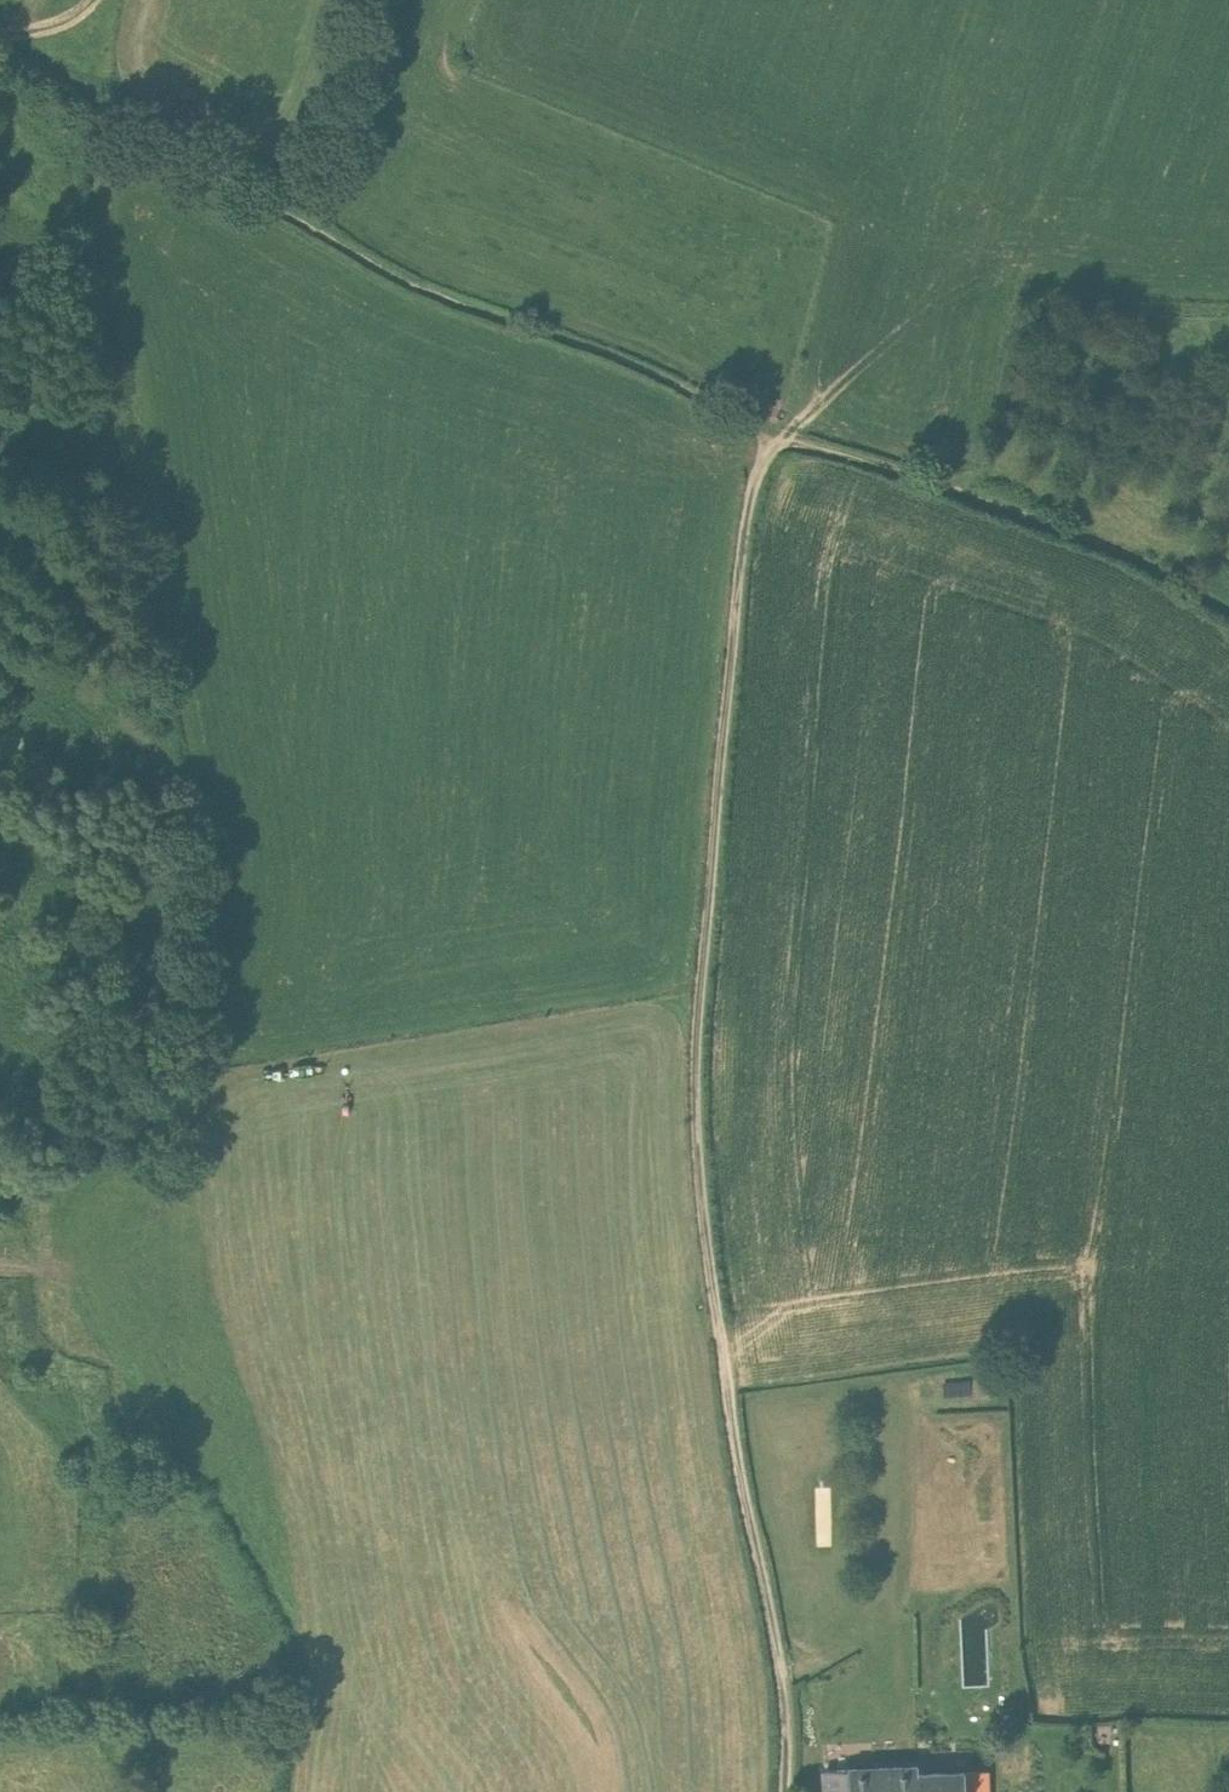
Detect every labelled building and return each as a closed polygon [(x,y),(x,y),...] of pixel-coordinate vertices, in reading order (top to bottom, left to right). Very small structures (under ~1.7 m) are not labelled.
[(824,1791),(989,1791),(988,1770),(915,1773),(915,1769),(824,1773),(824,1791)]
